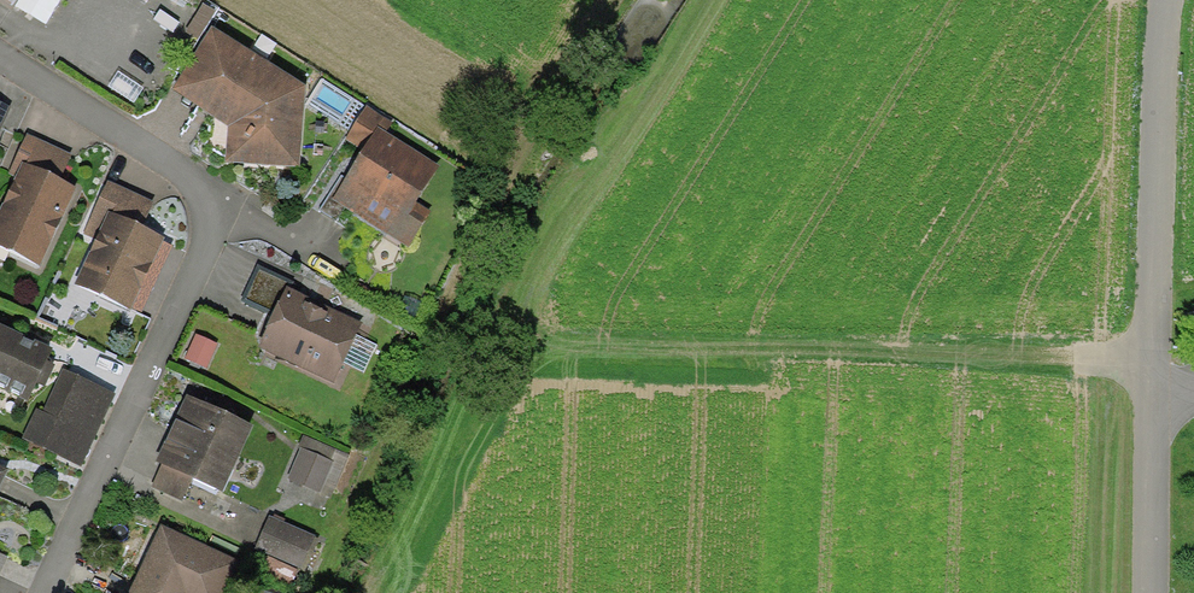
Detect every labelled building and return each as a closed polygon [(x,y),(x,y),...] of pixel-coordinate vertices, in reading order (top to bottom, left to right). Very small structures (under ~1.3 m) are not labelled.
[(9,9),(15,0),(0,0),(0,3),(9,9)] [(203,4),(184,36),(197,44),(217,12),(203,4)] [(172,93),(229,127),(226,162),(300,168),(306,87),(211,29),(172,93)] [(12,109),(0,103),(0,135),(12,109)] [(347,140),(364,150),(378,127),(386,132),(391,123),(367,108),(347,140)] [(364,150),(331,201),(407,247),(430,208),(419,202),(441,165),(386,132),(378,127),(364,150)] [(77,189),(58,180),(69,157),(26,137),(9,173),(17,177),(0,213),(0,248),(40,267),(77,189)] [(129,311),(164,238),(142,227),(154,203),(107,181),(81,234),(97,241),(76,286),(129,311)] [(268,199),(262,209),(276,218),(283,208),(268,199)] [(331,386),(361,323),(291,289),(295,282),(260,265),(242,303),(272,317),(256,351),(331,386)] [(29,404),(43,372),(53,350),(0,326),(0,391),(29,404)] [(196,335),(185,359),(206,369),(217,345),(196,335)] [(81,465),(114,395),(64,372),(43,417),(37,414),(25,440),(81,465)] [(222,491),(252,426),(187,397),(158,459),(165,462),(153,488),(181,501),(192,478),(222,491)] [(319,494),(333,462),(327,459),(332,449),(303,435),(297,449),(301,451),(288,480),(319,494)] [(10,470),(0,465),(0,491),(10,470)] [(269,517),(256,546),(300,566),(313,537),(269,517)] [(130,592),(226,592),(240,561),(187,538),(160,526),(130,592)]
